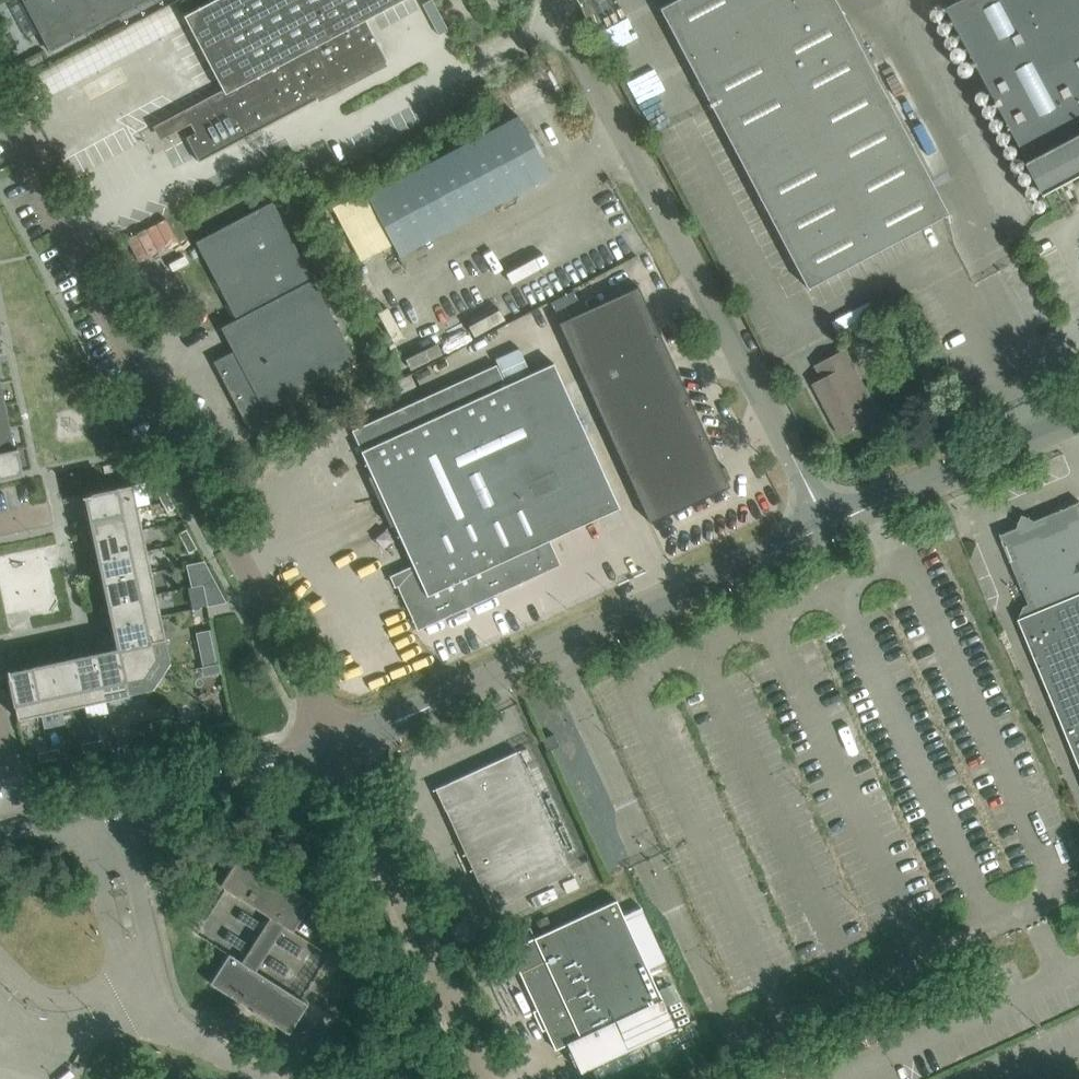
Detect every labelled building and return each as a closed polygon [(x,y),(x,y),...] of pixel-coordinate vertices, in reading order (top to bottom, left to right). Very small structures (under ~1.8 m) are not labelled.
[(11,6),(28,38),(39,31),(49,50),(76,36),(73,30),(79,26),(82,32),(116,14),(108,0),(22,0),(11,6)] [(116,14),(143,0),(108,0),(116,14)] [(192,16),(229,87),(221,91),(224,96),(185,116),(189,123),(195,133),(187,137),(199,160),(245,135),(387,61),(365,19),(363,20),(361,15),(389,0),(222,0),(192,16)] [(807,287),(948,213),(835,0),(673,0),(659,7),(807,287)] [(1046,191),(1078,174),(1078,0),(945,0),(1046,191)] [(494,94),(489,85),(487,82),(473,90),(479,102),(494,94)] [(366,195),(392,245),(398,255),(550,175),(518,115),(366,195)] [(213,361),(251,433),(308,403),(299,387),(354,358),(272,201),(195,241),(236,319),(221,327),(233,350),(213,361)] [(558,322),(650,522),(729,486),(638,285),(558,322)] [(813,383),(841,436),(881,415),(846,348),(815,365),(822,378),(813,383)] [(505,384),(361,450),(404,546),(413,564),(393,574),(407,604),(418,628),(558,564),(548,540),(590,520),(619,507),(610,487),(571,402),(563,384),(552,362),(505,384)] [(9,426),(9,425),(8,426),(4,405),(5,405),(4,404),(0,405),(0,428),(9,426)] [(16,448),(16,447),(13,448),(8,427),(9,427),(9,426),(0,428),(0,451),(16,448)] [(0,451),(0,476),(20,472),(15,449),(16,449),(16,448),(0,451)] [(86,517),(87,517),(137,507),(132,484),(82,494),(82,496),(85,495),(89,516),(86,517)] [(156,492),(162,502),(169,497),(164,488),(156,492)] [(169,497),(162,502),(167,511),(175,507),(169,497)] [(1019,618),(1078,764),(1078,501),(1000,534),(1033,612),(1019,618)] [(91,538),(91,539),(142,528),(137,507),(87,517),(87,518),(90,517),(94,538),(91,538)] [(96,560),(96,561),(146,550),(142,528),(91,539),(91,540),(94,539),(99,560),(96,560)] [(178,533),(183,543),(191,538),(186,529),(178,533)] [(191,538),(183,543),(188,552),(196,548),(191,538)] [(100,582),(101,583),(151,572),(146,550),(96,561),(96,562),(99,561),(103,582),(100,582)] [(198,585),(204,583),(215,581),(207,567),(194,569),(198,585)] [(105,604),(105,605),(156,594),(151,572),(101,583),(101,584),(104,583),(108,603),(105,604)] [(215,581),(204,583),(209,605),(226,602),(215,581)] [(110,626),(110,627),(160,616),(156,594),(105,605),(108,605),(113,625),(110,626)] [(112,643),(112,644),(148,667),(153,659),(150,642),(165,639),(160,616),(110,627),(113,627),(116,642),(115,645),(112,643)] [(208,630),(196,633),(200,650),(212,647),(208,630)] [(96,649),(95,649),(106,700),(129,695),(125,679),(143,675),(148,667),(112,644),(111,644),(114,646),(112,648),(96,652),(96,649)] [(74,654),(73,654),(84,704),(106,700),(95,649),(94,649),(95,652),(75,656),(74,654)] [(52,658),(51,658),(62,709),(84,704),(73,654),(73,657),(53,661),(52,658)] [(30,663),(40,714),(62,709),(51,658),(51,659),(51,661),(31,666),(30,663)] [(40,714),(30,663),(29,663),(30,666),(9,671),(8,668),(7,668),(17,719),(40,714)] [(167,719),(152,722),(154,734),(169,731),(167,719)] [(542,739),(547,751),(559,746),(554,734),(542,739)] [(103,739),(92,741),(94,750),(105,747),(103,739)] [(94,750),(92,741),(81,743),(83,752),(94,750)] [(59,748),(48,750),(50,759),(61,757),(59,748)] [(50,759),(48,750),(37,753),(39,761),(50,759)] [(435,788),(490,909),(572,872),(516,751),(435,788)] [(312,901),(239,855),(220,885),(269,917),(241,961),(229,953),(209,983),(289,1033),(308,1003),(256,970),(284,926),(293,931),(312,901)] [(509,949),(555,1049),(567,1044),(580,1071),(675,1028),(614,899),(509,949)] [(535,921),(540,931),(551,926),(546,916),(535,921)] [(314,1049),(324,1056),(335,1038),(325,1032),(314,1049)]
